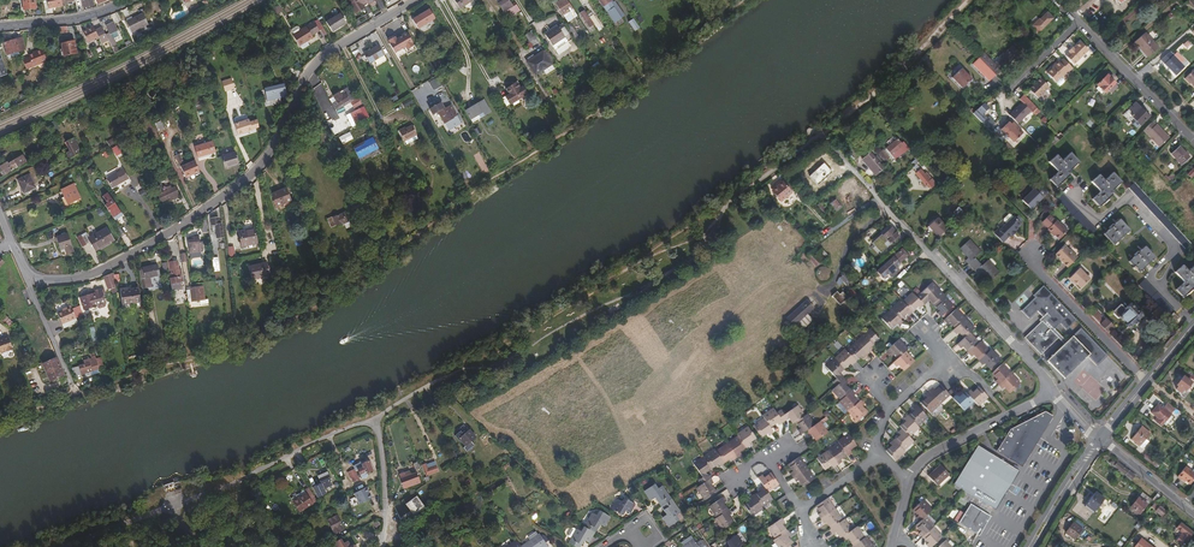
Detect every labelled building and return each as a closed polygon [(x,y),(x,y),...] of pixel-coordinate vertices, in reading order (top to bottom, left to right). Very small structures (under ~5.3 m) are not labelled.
[(22,11),(35,10),(34,0),(21,0),(22,11)] [(48,9),(62,7),(61,2),(60,0),(46,0),(48,9)] [(82,8),(93,6),(92,0),(81,0),(82,8)] [(354,13),(366,8),(364,5),(374,0),(347,0),(354,13)] [(459,9),(472,0),(453,0),(459,9)] [(504,12),(513,7),(508,0),(497,0),(504,12)] [(612,0),(607,3),(610,8),(605,11),(614,23),(624,16),(612,0)] [(572,10),(567,2),(558,8),(567,21),(576,15),(572,10)] [(590,17),(585,8),(580,11),(586,20),(590,17)] [(640,27),(628,10),(624,13),(635,30),(640,27)] [(125,21),(131,32),(147,24),(142,12),(125,21)] [(419,31),(433,22),(435,21),(430,12),(413,22),(418,31),(419,31)] [(1036,33),(1052,17),(1047,12),(1040,19),(1039,18),(1032,25),(1036,29),(1034,31),(1036,33)] [(326,23),(331,33),(346,25),(341,15),(326,23)] [(590,26),(595,23),(590,17),(586,20),(590,26)] [(109,33),(105,35),(107,41),(111,49),(116,46),(113,39),(110,34),(116,31),(113,23),(106,26),(109,33)] [(319,32),(314,23),(292,34),(299,46),(312,38),(311,36),(319,32)] [(578,36),(569,23),(565,26),(573,38),(578,36)] [(545,35),(557,27),(556,25),(544,33),(545,35)] [(107,41),(105,35),(101,27),(94,30),(101,44),(107,41)] [(565,38),(557,27),(545,35),(552,46),(565,38)] [(119,36),(116,31),(110,34),(113,39),(119,36)] [(414,45),(406,31),(395,38),(393,35),(386,40),(394,53),(404,47),(406,49),(414,45)] [(1147,56),(1157,47),(1144,32),(1134,41),(1147,56)] [(25,48),(22,38),(3,44),(7,56),(11,55),(24,51),(25,48)] [(1038,49),(1041,46),(1035,40),(1032,43),(1038,49)] [(61,44),(63,56),(76,53),(74,41),(61,44)] [(1073,64),(1088,50),(1080,42),(1078,42),(1075,45),(1075,46),(1073,48),(1071,47),(1067,51),(1068,52),(1065,55),(1073,64)] [(1005,65),(1018,52),(1011,45),(998,57),(1005,65)] [(365,55),(366,58),(371,65),(372,67),(378,64),(386,59),(380,47),(365,55)] [(43,54),(41,49),(34,52),(34,54),(28,56),(32,67),(46,61),(43,54)] [(554,61),(545,49),(542,52),(550,64),(554,61)] [(1180,63),(1172,55),(1169,51),(1159,59),(1175,75),(1184,66),(1180,63)] [(550,64),(542,52),(526,62),(534,74),(542,69),(550,64)] [(1180,63),(1183,60),(1175,52),(1172,55),(1180,63)] [(982,53),(977,57),(978,58),(984,64),(989,59),(982,53)] [(999,70),(1005,65),(998,57),(992,63),(999,70)] [(371,65),(366,58),(362,60),(366,68),(371,65)] [(988,80),(994,74),(984,64),(978,58),(972,64),(988,80)] [(1068,72),(1072,68),(1063,58),(1059,62),(1057,60),(1053,64),(1054,65),(1052,68),(1046,73),(1055,82),(1060,77),(1067,71),(1068,72)] [(389,63),(386,59),(378,64),(380,68),(389,63)] [(992,63),(989,59),(984,64),(994,74),(995,75),(999,70),(992,63)] [(961,87),(971,78),(960,67),(951,76),(961,87)] [(1189,81),(1193,86),(1193,71),(1193,70),(1184,78),(1188,82),(1189,81)] [(1104,92),(1114,82),(1106,74),(1096,84),(1104,92)] [(1063,82),(1063,80),(1060,77),(1055,82),(1058,85),(1060,85),(1063,82)] [(231,78),(220,82),(225,93),(235,89),(231,78)] [(1037,98),(1049,87),(1040,78),(1028,89),(1037,98)] [(428,84),(433,93),(442,88),(437,79),(428,84)] [(508,94),(504,96),(509,105),(511,104),(517,100),(526,95),(521,86),(518,88),(515,83),(505,89),(508,94)] [(265,89),(267,101),(287,98),(284,85),(265,89)] [(332,96),(338,106),(347,100),(341,90),(332,96)] [(1034,115),(1038,111),(1022,95),(1018,99),(1034,115)] [(509,105),(504,96),(497,101),(502,109),(509,105)] [(410,98),(402,103),(404,108),(413,103),(410,98)] [(350,104),(353,109),(360,105),(357,100),(350,104)] [(1135,102),(1125,110),(1131,116),(1139,107),(1135,102)] [(464,110),(471,123),(483,115),(476,103),(464,110)] [(439,106),(429,112),(431,117),(438,114),(443,122),(447,120),(448,123),(457,118),(451,108),(443,113),(439,106)] [(1139,124),(1148,116),(1139,107),(1131,116),(1139,124)] [(980,122),(984,118),(976,109),(972,113),(980,122)] [(154,130),(152,124),(148,117),(141,120),(138,122),(143,130),(143,132),(147,130),(149,133),(154,130)] [(1014,125),(1012,127),(1006,121),(999,128),(1011,141),(1021,132),(1014,125)] [(1162,132),(1154,125),(1151,121),(1142,130),(1159,147),(1168,137),(1163,131),(1162,132)] [(235,129),(238,139),(252,134),(249,123),(235,129)] [(1163,131),(1155,124),(1154,125),(1162,132),(1163,131)] [(413,130),(414,129),(413,126),(400,132),(405,142),(416,136),(413,130)] [(418,140),(416,136),(405,142),(407,146),(418,140)] [(352,148),(358,160),(377,150),(371,138),(352,148)] [(69,160),(78,155),(76,151),(78,150),(72,139),(64,143),(69,152),(65,153),(69,160)] [(900,144),(896,139),(892,143),(898,150),(899,149),(902,153),(907,148),(902,143),(900,144)] [(885,149),(891,156),(898,150),(892,143),(885,149)] [(216,156),(213,146),(195,152),(199,162),(216,156)] [(1180,166),(1187,158),(1177,148),(1170,155),(1180,166)] [(884,161),(888,158),(882,151),(878,154),(884,161)] [(1068,173),(1079,162),(1070,153),(1062,160),(1057,155),(1049,162),(1058,172),(1050,179),(1057,187),(1070,175),(1068,173)] [(180,167),(183,166),(179,154),(174,156),(179,168),(180,167)] [(875,156),(873,157),(870,154),(862,161),(874,176),(883,168),(880,165),(881,164),(875,156)] [(7,162),(0,166),(0,170),(3,176),(26,163),(22,156),(11,162),(8,164),(7,162)] [(236,156),(222,161),(226,173),(240,168),(236,156)] [(194,161),(186,165),(191,176),(191,175),(198,173),(198,172),(194,161)] [(919,169),(923,167),(918,161),(911,167),(916,172),(915,173),(925,186),(927,185),(929,188),(934,183),(928,176),(926,177),(919,169)] [(183,166),(180,167),(184,178),(191,176),(186,165),(183,166)] [(817,184),(827,176),(822,168),(811,176),(817,184)] [(107,180),(111,188),(127,180),(122,171),(107,180)] [(1110,192),(1121,182),(1113,172),(1104,180),(1099,174),(1092,181),(1101,191),(1092,199),(1099,206),(1112,194),(1110,192)] [(17,180),(23,193),(35,188),(29,175),(17,180)] [(780,200),(790,191),(782,182),(772,190),(780,200)] [(1037,201),(1047,191),(1039,183),(1021,200),(1030,209),(1034,205),(1033,203),(1036,200),(1037,201)] [(61,191),(67,204),(78,198),(72,185),(61,191)] [(167,197),(171,195),(173,197),(177,195),(172,185),(156,195),(160,202),(167,197)] [(275,205),(289,198),(283,187),(270,193),(275,205)] [(1090,235),(1096,229),(1060,192),(1053,197),(1079,223),(1090,235)] [(105,206),(115,221),(123,216),(108,194),(103,197),(107,204),(105,206)] [(821,214),(826,210),(819,202),(814,207),(821,214)] [(836,212),(840,209),(835,202),(831,205),(836,212)] [(957,223),(966,215),(958,206),(949,214),(957,223)] [(343,212),(332,217),(331,216),(325,218),(329,228),(340,223),(341,224),(347,222),(343,212)] [(1012,216),(1009,213),(1007,213),(1003,218),(1003,219),(1005,222),(1012,216)] [(1016,225),(1019,222),(1012,215),(1012,216),(1005,222),(999,229),(997,228),(993,232),(999,239),(1002,241),(1010,233),(1010,234),(1014,230),(1013,230),(1017,226),(1016,225)] [(1055,220),(1054,221),(1048,215),(1040,222),(1046,228),(1046,229),(1050,233),(1051,232),(1053,235),(1058,239),(1066,231),(1055,220)] [(937,236),(946,228),(936,217),(927,226),(937,236)] [(217,229),(218,236),(222,236),(221,225),(218,225),(218,219),(211,220),(212,229),(217,229)] [(1114,245),(1129,230),(1119,219),(1103,234),(1114,245)] [(890,243),(898,236),(891,227),(882,234),(882,235),(874,242),(881,250),(889,243),(890,243)] [(83,238),(87,246),(91,244),(96,254),(116,243),(109,229),(89,240),(87,236),(83,238)] [(256,246),(254,233),(241,235),(241,234),(236,234),(239,249),(256,246)] [(188,240),(189,255),(201,254),(200,250),(202,250),(202,244),(199,245),(198,236),(192,237),(192,239),(188,240)] [(56,253),(61,251),(62,254),(63,257),(70,254),(67,248),(68,248),(63,237),(51,242),(56,253)] [(974,256),(980,251),(969,239),(959,247),(968,256),(964,260),(978,275),(982,271),(990,280),(999,271),(987,259),(982,264),(977,260),(974,256)] [(1068,249),(1063,244),(1054,253),(1062,262),(1062,263),(1066,267),(1076,257),(1068,249)] [(815,265),(826,254),(820,247),(813,254),(810,250),(806,254),(815,265)] [(1139,272),(1155,257),(1145,247),(1129,262),(1133,266),(1132,268),(1134,270),(1136,269),(1139,272)] [(875,271),(881,277),(886,273),(894,265),(898,262),(907,255),(901,248),(875,271)] [(165,255),(166,261),(168,273),(171,273),(171,279),(169,279),(170,284),(180,283),(176,261),(172,261),(170,254),(165,255)] [(1193,282),(1193,264),(1187,271),(1182,265),(1174,273),(1183,283),(1176,290),(1182,298),(1193,287),(1193,285),(1192,283),(1193,282)] [(898,269),(896,267),(894,265),(886,273),(889,277),(898,269)] [(269,278),(267,270),(266,266),(248,270),(250,282),(269,278)] [(826,267),(824,266),(822,266),(819,266),(817,268),(816,269),(815,272),(815,274),(815,276),(816,277),(818,279),(820,280),(822,280),(824,280),(826,280),(828,278),(829,277),(829,275),(830,273),(829,270),(828,268),(826,267)] [(156,276),(154,267),(141,269),(141,271),(153,269),(154,277),(156,276)] [(1079,287),(1088,278),(1078,268),(1068,278),(1072,282),(1073,281),(1076,284),(1079,287)] [(154,277),(153,269),(141,271),(143,282),(141,282),(142,290),(148,289),(147,282),(152,281),(151,277),(154,277)] [(846,285),(851,280),(844,272),(839,277),(846,285)] [(115,289),(113,273),(105,276),(107,290),(111,290),(115,289)] [(1144,279),(1138,285),(1168,316),(1173,312),(1174,310),(1144,279)] [(928,300),(932,304),(942,296),(930,283),(914,297),(922,305),(928,300)] [(1037,310),(1043,316),(1039,319),(1041,320),(1042,319),(1053,330),(1054,329),(1060,322),(1066,328),(1077,319),(1044,284),(1033,294),(1035,296),(1021,309),(1029,318),(1037,310)] [(80,298),(83,310),(104,304),(102,295),(104,294),(103,289),(94,291),(95,294),(80,298)] [(140,303),(138,289),(129,291),(129,292),(119,293),(121,306),(140,303)] [(190,290),(191,302),(199,301),(198,289),(190,290)] [(841,291),(838,294),(836,290),(831,295),(839,304),(847,297),(841,291)] [(915,306),(918,309),(922,305),(914,297),(911,293),(901,303),(910,311),(915,306)] [(939,317),(951,306),(942,296),(932,304),(938,311),(936,313),(939,317)] [(790,325),(812,306),(805,298),(784,317),(790,325)] [(911,313),(910,311),(901,303),(899,301),(890,310),(898,319),(904,313),(907,316),(911,313)] [(1111,311),(1117,318),(1118,316),(1125,310),(1124,308),(1119,303),(1111,311)] [(1124,308),(1125,310),(1118,316),(1129,327),(1141,315),(1129,303),(1124,308)] [(56,314),(65,334),(78,328),(69,307),(63,310),(64,311),(56,314)] [(948,321),(954,328),(963,319),(954,309),(942,320),(946,324),(948,321)] [(1105,318),(1104,320),(1093,309),(1089,313),(1107,332),(1113,326),(1105,318)] [(898,325),(901,322),(898,319),(890,310),(881,319),(889,328),(895,322),(898,325)] [(1173,320),(1177,316),(1173,312),(1168,316),(1173,320)] [(957,331),(963,338),(968,333),(972,329),(963,319),(954,328),(952,330),(955,334),(957,331)] [(1024,336),(1040,353),(1058,336),(1064,342),(1066,341),(1054,329),(1053,330),(1042,319),(1041,320),(1024,336)] [(1080,327),(1066,341),(1064,342),(1046,359),(1063,377),(1086,354),(1096,364),(1106,354),(1080,327)] [(968,352),(977,343),(968,333),(963,338),(956,344),(959,348),(962,345),(968,352)] [(872,343),(864,334),(855,342),(866,354),(870,350),(867,347),(872,343)] [(12,350),(7,336),(0,339),(0,351),(5,349),(6,352),(12,350)] [(891,353),(896,359),(904,352),(906,350),(896,340),(895,342),(884,351),(888,355),(891,353)] [(862,357),(866,354),(855,342),(845,352),(854,361),(859,355),(862,357)] [(970,356),(973,354),(978,360),(988,352),(979,342),(977,343),(968,352),(967,352),(970,356)] [(854,361),(845,352),(843,350),(834,359),(843,368),(848,363),(850,365),(854,361)] [(998,360),(989,350),(988,352),(978,360),(978,361),(981,364),(984,362),(989,368),(998,360)] [(903,370),(912,362),(904,352),(896,359),(892,363),(894,367),(897,364),(903,370)] [(54,356),(39,363),(48,383),(63,377),(54,356)] [(98,370),(94,356),(85,358),(87,364),(83,366),(78,367),(72,369),(75,377),(78,376),(79,379),(83,378),(82,375),(87,373),(98,370)] [(836,379),(832,382),(836,387),(843,379),(838,373),(843,368),(834,359),(825,367),(836,379)] [(994,381),(997,385),(1009,373),(1000,364),(991,372),(997,378),(994,381)] [(1009,392),(1018,383),(1009,373),(997,385),(1001,389),(1004,386),(1009,392)] [(1184,390),(1191,381),(1183,376),(1176,385),(1177,386),(1175,389),(1180,392),(1182,389),(1184,390)] [(1092,403),(1097,403),(1097,378),(1088,378),(1088,382),(1081,382),(1081,392),(1092,392),(1092,403)] [(844,385),(847,383),(843,379),(836,387),(832,390),(841,400),(850,391),(844,385)] [(933,391),(930,389),(927,392),(938,404),(948,394),(946,392),(940,385),(933,391)] [(972,392),(970,390),(966,393),(972,400),(977,405),(986,396),(977,387),(972,392)] [(839,401),(848,411),(857,403),(851,396),(854,394),(851,390),(850,391),(841,400),(839,401)] [(963,410),(972,400),(966,393),(964,391),(958,397),(955,395),(951,398),(963,410)] [(919,404),(928,414),(938,404),(927,392),(923,395),(926,398),(919,404)] [(863,403),(860,400),(857,403),(848,411),(857,421),(866,413),(860,406),(863,403)] [(1161,424),(1173,411),(1166,404),(1154,418),(1161,424)] [(911,410),(913,412),(908,418),(916,427),(926,418),(915,406),(911,410)] [(792,426),(795,424),(802,419),(795,409),(783,418),(780,413),(776,416),(782,424),(788,420),(792,426)] [(1039,433),(1050,415),(1042,410),(1007,429),(994,451),(1019,466),(1023,460),(1039,433)] [(778,428),(782,425),(782,424),(776,416),(772,411),(762,419),(764,422),(770,430),(776,425),(778,428)] [(813,427),(805,416),(802,419),(795,424),(800,431),(797,433),(800,437),(805,433),(813,427)] [(908,438),(918,429),(916,427),(908,418),(907,417),(903,420),(906,423),(900,429),(901,431),(908,438)] [(773,434),(770,430),(764,422),(753,429),(761,440),(767,435),(769,438),(773,434)] [(1140,445),(1152,429),(1143,422),(1131,438),(1140,445)] [(826,435),(818,423),(813,427),(805,433),(808,438),(811,436),(815,442),(818,440),(826,435)] [(748,425),(737,433),(738,435),(748,449),(753,446),(750,443),(756,438),(748,425)] [(465,446),(476,437),(469,430),(459,439),(465,446)] [(903,452),(913,443),(908,438),(901,431),(898,434),(900,437),(894,443),(903,452)] [(745,452),(748,449),(738,435),(727,442),(738,457),(742,459),(740,456),(742,454),(740,450),(745,452)] [(848,435),(837,443),(838,445),(845,455),(846,456),(851,453),(849,450),(855,445),(848,436),(848,435)] [(733,460),(738,457),(727,442),(716,448),(726,460),(730,457),(733,460)] [(904,454),(903,452),(894,443),(893,442),(890,445),(892,448),(886,454),(895,463),(904,454)] [(845,455),(838,445),(827,453),(837,466),(841,463),(839,459),(845,455)] [(953,485),(991,508),(994,509),(1016,471),(976,447),(953,485)] [(721,466),(721,465),(726,460),(716,448),(714,448),(704,455),(712,466),(719,463),(721,466)] [(1158,466),(1161,462),(1146,451),(1143,455),(1158,466)] [(832,469),(837,466),(827,453),(817,460),(818,462),(824,470),(830,465),(832,469)] [(711,479),(709,476),(705,471),(712,466),(704,455),(694,462),(702,475),(698,479),(700,483),(704,482),(711,479)] [(791,475),(793,479),(806,470),(799,459),(789,466),(793,473),(791,475)] [(365,474),(372,470),(368,461),(362,464),(363,467),(358,470),(360,475),(364,473),(365,474)] [(1130,478),(1133,475),(1117,462),(1114,465),(1130,478)] [(427,468),(426,465),(425,464),(422,465),(426,475),(438,471),(436,465),(427,468)] [(936,487),(950,474),(941,466),(928,479),(936,487)] [(1193,478),(1193,473),(1185,466),(1177,476),(1181,479),(1182,477),(1185,480),(1190,484),(1193,478)] [(354,482),(359,479),(355,469),(348,473),(350,478),(352,478),(354,482)] [(804,488),(814,481),(806,470),(793,479),(796,483),(799,481),(804,488)] [(763,474),(758,477),(763,484),(769,491),(780,484),(770,472),(765,475),(763,474)] [(302,487),(307,484),(302,473),(296,476),(302,487)] [(402,483),(418,477),(416,473),(411,475),(410,473),(404,475),(400,477),(402,483)] [(324,490),(333,486),(328,476),(319,479),(324,490)] [(715,489),(714,487),(711,483),(713,481),(711,479),(704,482),(696,488),(704,499),(716,491),(715,489)] [(774,499),(769,491),(763,484),(759,487),(761,490),(756,492),(764,505),(774,499)] [(298,498),(305,493),(300,485),(287,493),(299,512),(312,504),(308,499),(301,503),(298,498)] [(358,503),(372,498),(368,485),(354,490),(358,503)] [(657,501),(663,510),(672,503),(663,490),(659,493),(656,489),(647,494),(653,504),(657,501)] [(752,516),(765,508),(764,505),(756,492),(750,496),(751,499),(743,503),(747,509),(752,516)] [(1094,511),(1104,499),(1095,492),(1085,504),(1094,511)] [(1139,514),(1150,501),(1141,494),(1130,507),(1139,514)] [(632,515),(637,506),(628,501),(626,504),(621,502),(616,512),(626,518),(628,513),(632,515)] [(820,515),(817,517),(820,522),(834,513),(826,501),(815,509),(820,515)] [(1151,508),(1162,514),(1164,510),(1158,507),(1159,504),(1154,501),(1151,508)] [(710,510),(717,521),(727,514),(723,508),(726,506),(723,502),(710,510)] [(677,520),(682,517),(672,503),(663,510),(669,518),(665,521),(671,530),(680,524),(677,520)] [(916,518),(914,520),(917,524),(923,519),(929,513),(921,503),(911,512),(916,518)] [(957,524),(976,535),(978,536),(986,522),(989,517),(966,504),(965,505),(967,507),(962,514),(958,512),(955,517),(959,519),(957,524)] [(731,517),(729,513),(727,514),(717,521),(716,522),(723,533),(733,527),(728,520),(731,517)] [(823,526),(826,524),(831,531),(841,524),(834,513),(820,522),(823,526)] [(600,518),(595,515),(587,529),(597,535),(602,526),(607,529),(612,519),(602,514),(600,518)] [(338,519),(338,518),(337,515),(330,518),(332,522),(329,523),(331,528),(332,529),(333,530),(337,528),(336,526),(340,524),(338,519)] [(916,536),(920,540),(921,539),(930,530),(932,529),(923,519),(917,524),(914,528),(919,533),(916,536)] [(773,528),(769,531),(776,542),(786,535),(782,528),(785,526),(782,522),(773,528)] [(1073,539),(1081,529),(1073,522),(1065,532),(1073,539)] [(1192,531),(1180,522),(1176,527),(1181,532),(1188,537),(1192,531)] [(835,534),(840,540),(842,539),(850,533),(842,523),(841,524),(831,531),(830,532),(832,536),(835,534)] [(1173,532),(1178,536),(1181,532),(1176,527),(1173,532)] [(591,545),(597,535),(587,529),(584,535),(580,532),(572,546),(574,546),(584,546),(587,542),(591,545)] [(848,542),(851,546),(854,546),(863,541),(855,530),(850,533),(842,539),(845,544),(848,542)] [(930,530),(921,539),(927,545),(924,546),(932,546),(939,540),(930,530)] [(1187,542),(1186,540),(1188,537),(1181,532),(1178,536),(1175,540),(1183,546),(1187,542)] [(787,535),(786,535),(776,542),(774,543),(776,546),(791,546),(787,541),(790,539),(787,535)] [(536,543),(529,546),(551,546),(545,537),(543,538),(536,543)] [(1141,538),(1133,546),(1152,546),(1141,538)] [(343,544),(340,539),(336,541),(332,543),(335,546),(345,546),(343,544)] [(738,539),(729,545),(730,546),(743,546),(738,539)]
